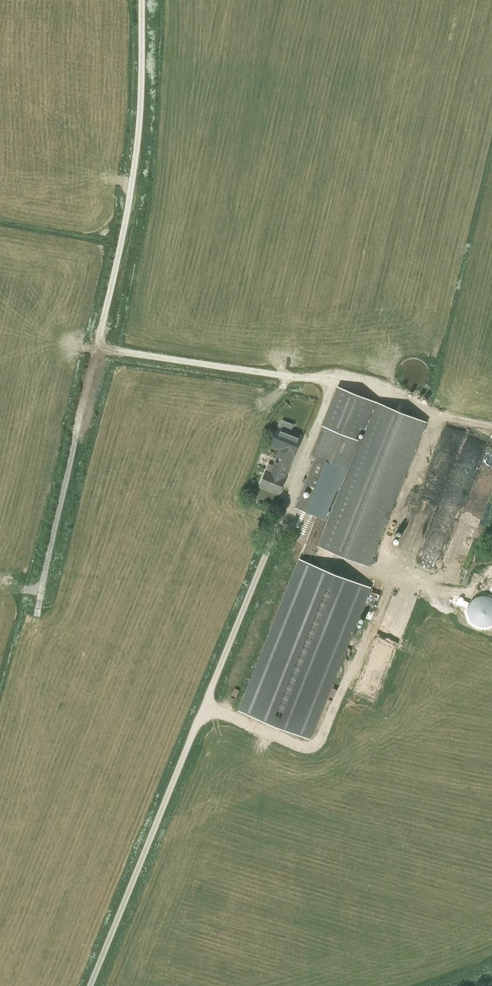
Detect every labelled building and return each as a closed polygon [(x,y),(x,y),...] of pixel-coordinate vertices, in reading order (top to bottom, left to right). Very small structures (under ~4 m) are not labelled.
[(425,422),(377,403),(337,386),(322,424),(323,425),(311,455),(315,457),(295,507),(325,519),(340,481),(344,483),(320,545),(367,564),(425,422)] [(444,427),(437,461),(453,464),(456,450),(451,449),(455,429),(444,427)] [(266,470),(260,486),(268,489),(268,487),(279,492),(285,477),(301,436),(278,428),(271,445),(280,448),(271,472),(266,470)] [(300,557),(239,709),(309,737),(370,586),(300,557)] [(459,599),(457,603),(468,608),(468,609),(468,610),(468,611),(468,612),(468,613),(468,614),(468,615),(469,616),(469,617),(469,618),(470,619),(470,620),(471,621),(472,622),(473,623),(474,624),(476,625),(478,626),(480,626),(481,627),(482,627),(483,627),(484,627),(486,627),(487,626),(488,626),(489,626),(490,625),(491,624),(491,598),(490,597),(489,597),(488,596),(487,596),(486,596),(485,596),(484,596),(483,596),(482,596),(481,596),(480,596),(479,596),(478,596),(477,597),(476,597),(475,598),(474,598),(474,599),(473,599),(473,600),(472,600),(471,601),(471,602),(470,602),(470,603),(459,599)]
